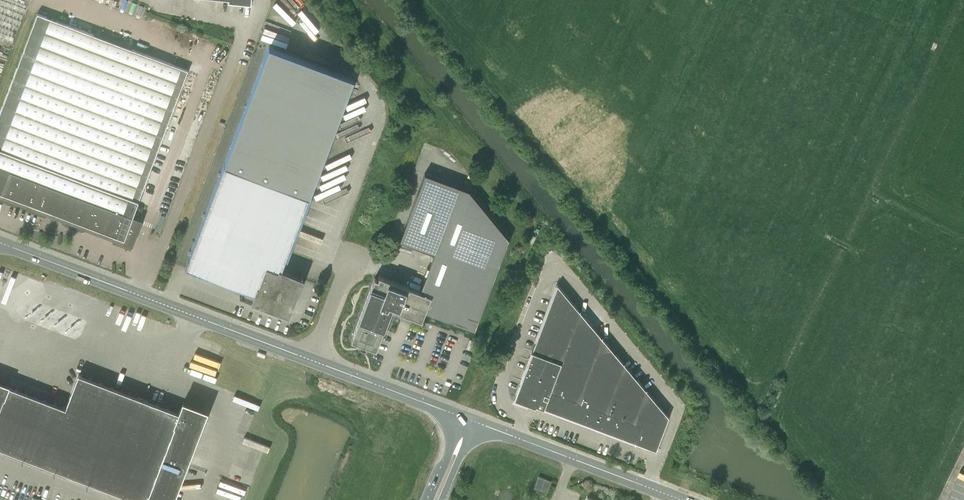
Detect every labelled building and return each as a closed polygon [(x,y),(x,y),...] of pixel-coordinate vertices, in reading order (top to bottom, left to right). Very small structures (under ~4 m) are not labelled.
[(131,241),(139,219),(132,216),(187,70),(37,14),(0,112),(0,192),(131,241)] [(224,163),(185,267),(255,294),(256,294),(254,297),(253,300),(282,311),(291,307),(302,279),(299,277),(281,271),(309,195),(352,78),(268,46),(224,163)] [(374,278),(351,340),(376,350),(389,315),(394,317),(396,311),(422,320),(425,312),(475,331),(510,239),(470,189),(425,172),(400,240),(435,253),(420,291),(379,276),(378,279),(374,278)] [(636,443),(636,442),(656,450),(668,416),(557,284),(514,398),(535,406),(536,405),(635,442),(635,443),(636,443)] [(204,411),(184,403),(181,413),(78,373),(65,407),(0,382),(0,447),(137,499),(170,499),(184,463),(204,411)] [(551,481),(538,476),(534,488),(547,493),(551,481)]
